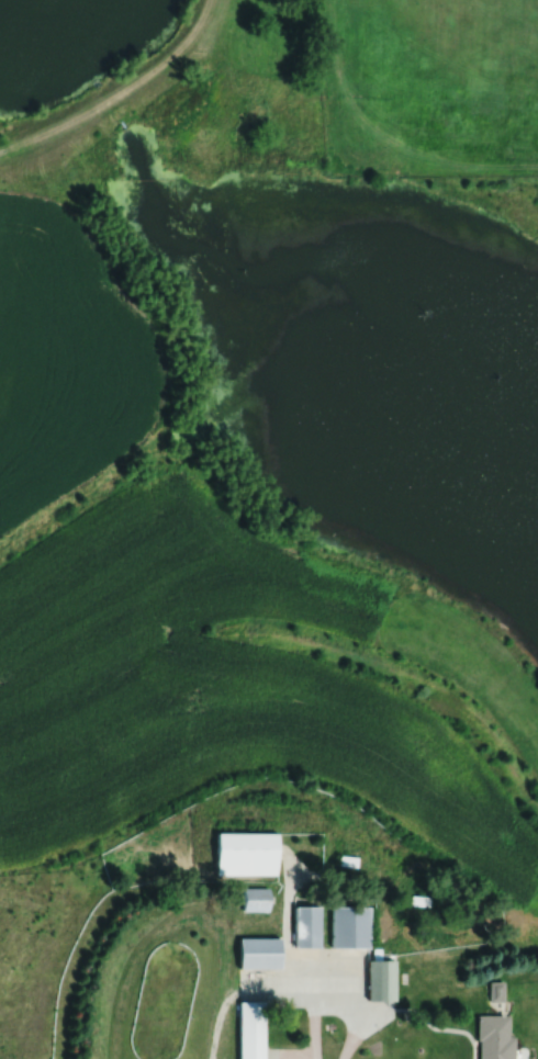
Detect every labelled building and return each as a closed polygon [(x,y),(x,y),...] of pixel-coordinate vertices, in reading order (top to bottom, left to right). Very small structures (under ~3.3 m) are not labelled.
[(216,876),(278,876),(278,834),(216,834),(216,876)] [(243,911),(270,911),(270,889),(243,889),(243,911)] [(320,907),(295,907),(295,948),(320,948),(320,907)] [(333,948),(371,948),(371,907),(333,907),(333,948)] [(240,968),(281,968),(281,938),(240,938),(240,968)] [(396,1001),(396,960),(367,960),(367,1001),(396,1001)] [(240,1001),(240,1058),(265,1058),(265,1001),(240,1001)] [(509,1038),(509,1016),(478,1016),(478,1058),(515,1058),(515,1038),(509,1038)]
